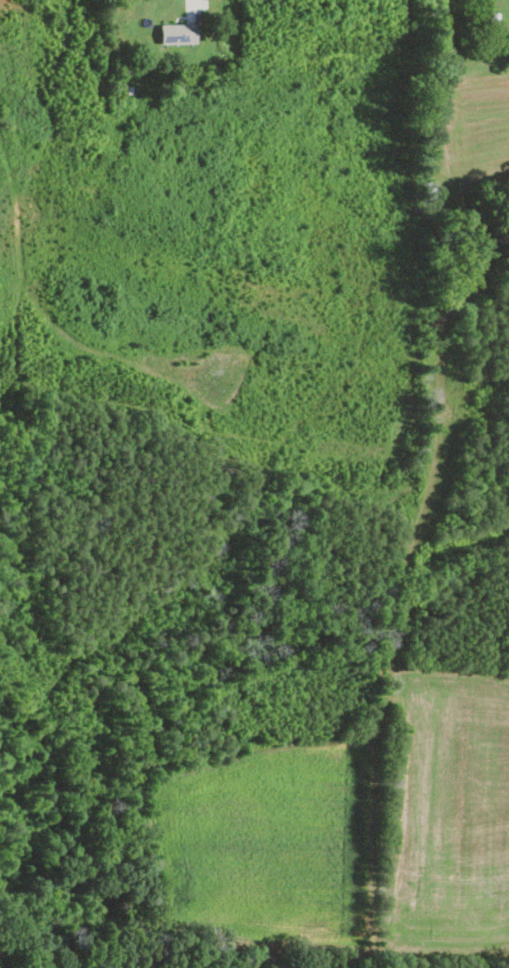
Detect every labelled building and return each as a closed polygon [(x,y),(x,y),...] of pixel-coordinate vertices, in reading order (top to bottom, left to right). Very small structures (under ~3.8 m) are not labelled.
[(197,43),(196,25),(201,25),(200,8),(207,8),(207,0),(201,0),(193,0),(193,9),(195,9),(195,15),(186,15),(187,23),(160,24),(160,43),(197,43)]
